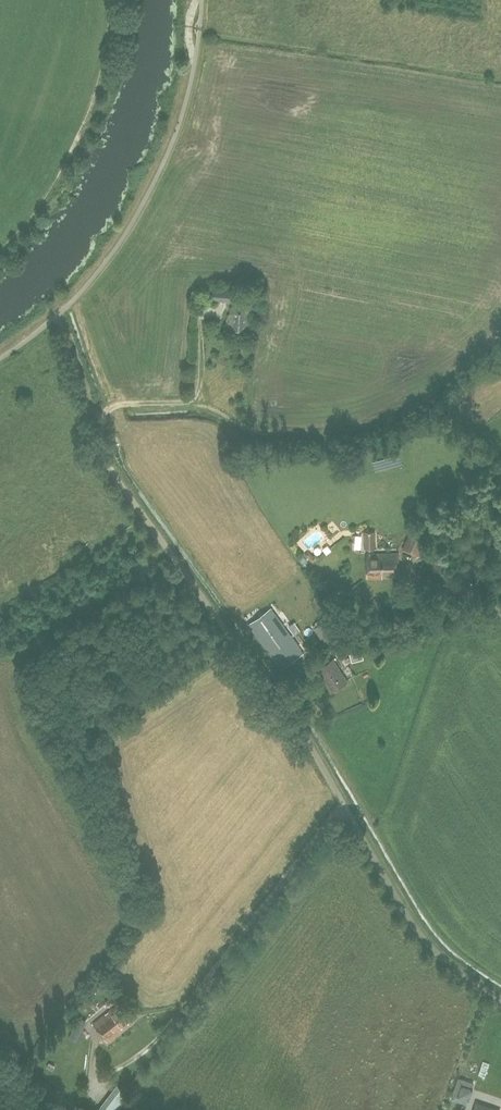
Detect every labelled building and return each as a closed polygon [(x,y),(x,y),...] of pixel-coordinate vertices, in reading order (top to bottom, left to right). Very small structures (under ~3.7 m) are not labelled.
[(236,301),(237,290),(213,288),(212,299),(236,301)] [(248,332),(250,308),(231,307),(230,315),(228,315),(227,330),(248,332)] [(418,556),(421,550),(418,549),(424,536),(412,530),(403,549),(418,556)] [(365,548),(375,548),(375,531),(365,531),(365,548)] [(382,578),(382,577),(399,577),(400,568),(394,568),(393,562),(399,561),(398,553),(367,554),(367,578),(382,578)] [(277,617),(271,609),(249,624),(281,668),(303,653),(290,635),(298,629),(294,623),(291,626),(282,614),(277,617)] [(334,650),(342,644),(339,639),(342,636),(328,617),(313,628),(327,648),(330,645),(334,650)] [(332,691),(347,681),(333,659),(317,669),(332,691)] [(108,1041),(133,1021),(119,1003),(94,1024),(108,1041)] [(466,1102),(468,1097),(469,1098),(472,1088),(471,1088),(473,1083),(460,1078),(453,1098),(466,1102)] [(136,1102),(125,1094),(113,1109),(130,1109),(136,1102)] [(476,1102),(473,1109),(500,1109),(476,1102)]
